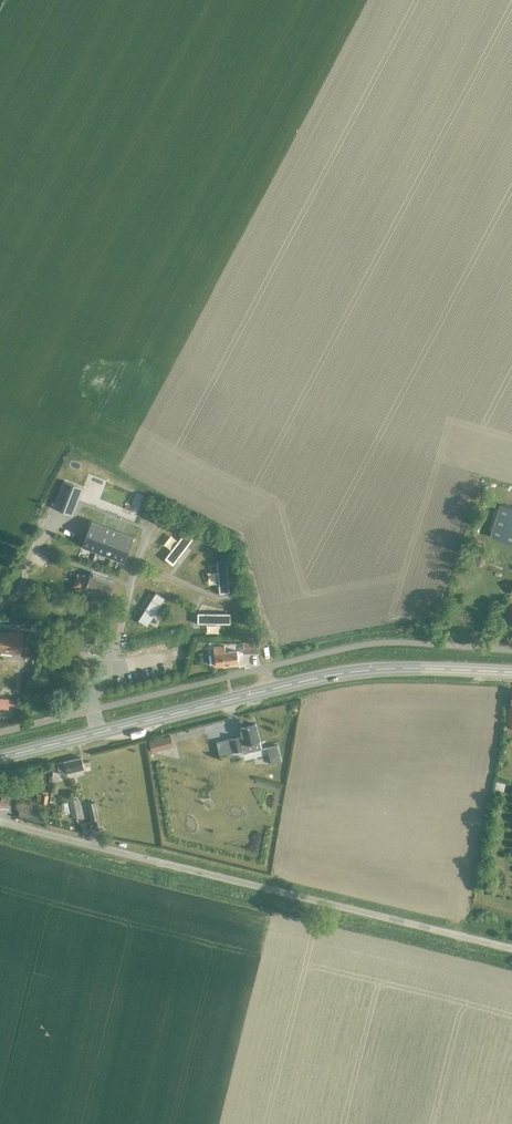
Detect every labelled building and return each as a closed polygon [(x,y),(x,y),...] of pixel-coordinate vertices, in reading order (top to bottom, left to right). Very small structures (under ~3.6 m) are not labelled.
[(59,493),(53,507),(72,515),(78,500),(59,493)] [(500,505),(490,537),(511,544),(511,509),(500,505)] [(99,552),(115,558),(123,561),(132,537),(91,521),(82,545),(99,552)] [(184,533),(164,559),(173,566),(193,539),(184,533)] [(227,560),(216,561),(219,594),(230,593),(227,560)] [(78,574),(73,588),(90,595),(108,601),(115,582),(106,579),(91,573),(88,578),(78,574)] [(155,593),(137,621),(147,627),(165,599),(155,593)] [(230,613),(197,613),(197,624),(230,624),(230,613)] [(24,633),(14,632),(13,634),(0,633),(0,652),(21,654),(24,633)] [(35,644),(36,635),(28,634),(26,643),(35,644)] [(258,653),(258,643),(243,643),(243,653),(258,653)] [(216,666),(239,663),(237,651),(225,652),(224,646),(213,647),(216,666)] [(34,659),(35,650),(26,649),(25,658),(34,659)] [(26,670),(22,697),(26,697),(31,671),(26,670)] [(8,699),(0,698),(0,708),(8,709),(8,699)] [(240,736),(231,739),(234,752),(242,750),(243,753),(251,751),(254,751),(261,749),(255,724),(241,727),(243,736),(240,737),(240,736)] [(170,737),(149,742),(152,752),(173,747),(170,737)] [(277,745),(267,748),(271,765),(281,762),(277,745)] [(58,764),(57,764),(59,774),(83,769),(81,758),(58,764)] [(496,781),(494,789),(503,791),(505,783),(496,781)] [(48,795),(42,794),(40,804),(47,805),(48,795)] [(78,799),(69,800),(72,819),(81,818),(78,799)] [(91,821),(99,819),(95,802),(88,804),(91,821)]
